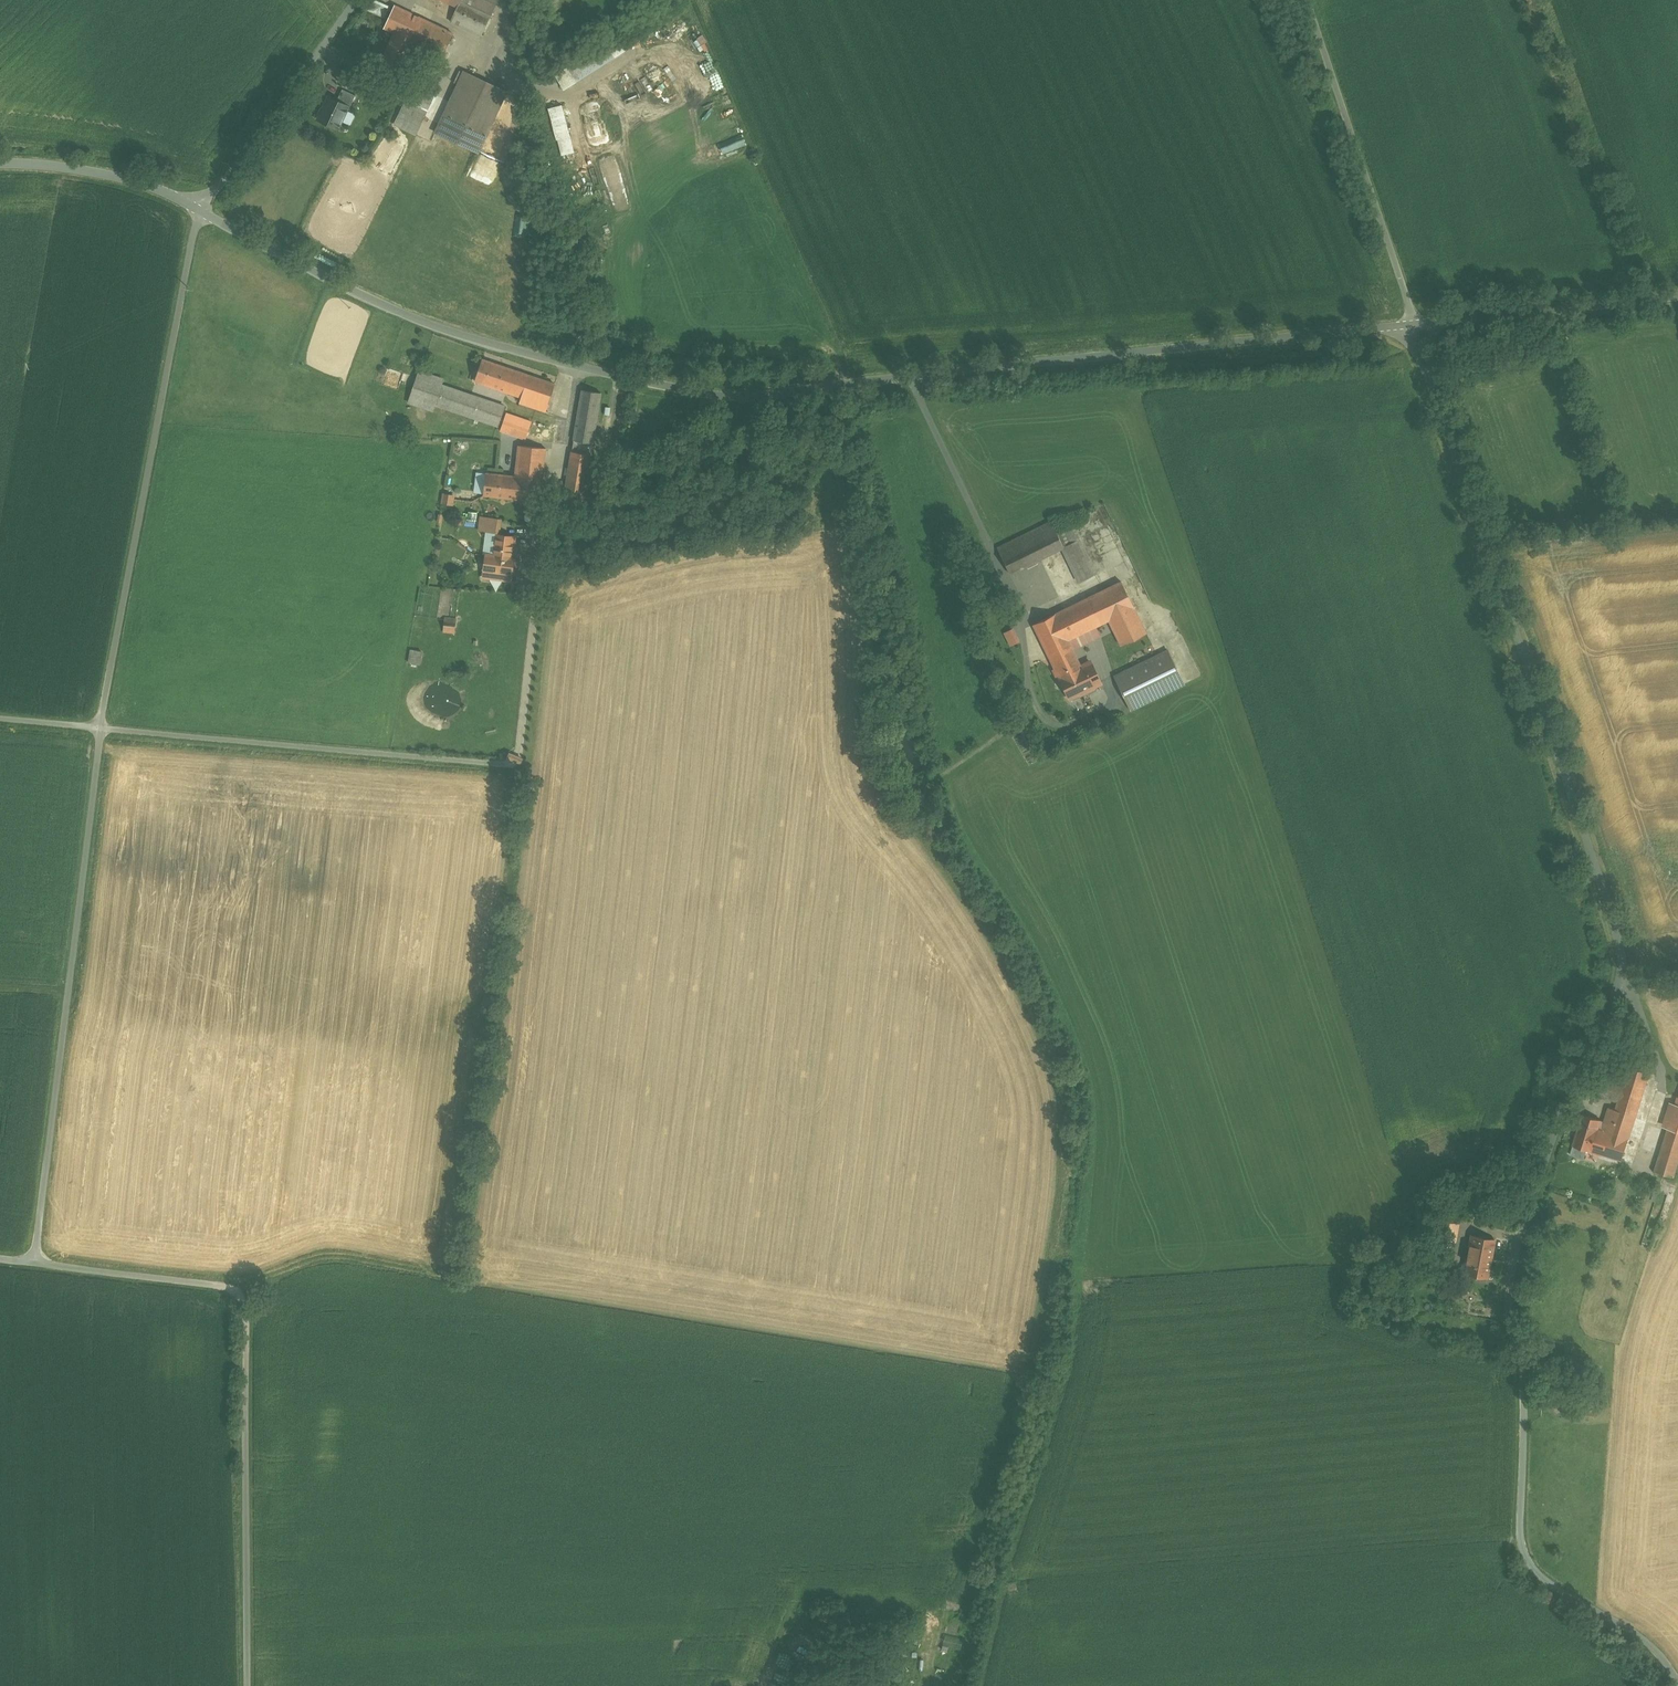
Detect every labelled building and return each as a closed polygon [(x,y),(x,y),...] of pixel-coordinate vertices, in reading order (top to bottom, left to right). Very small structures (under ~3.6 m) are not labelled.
[(461,13),(466,0),(423,0),(461,13)] [(381,4),(380,13),(388,14),(389,5),(381,4)] [(493,26),(461,13),(452,35),(484,48),(493,26)] [(458,47),(397,18),(388,38),(448,67),(458,47)] [(381,80),(399,89),(415,55),(397,46),(381,80)] [(510,101),(467,84),(444,141),(487,158),(510,101)] [(395,107),(430,124),(438,107),(403,90),(395,107)] [(341,99),(325,132),(347,142),(362,109),(341,99)] [(567,104),(553,107),(566,155),(580,151),(567,104)] [(563,385),(486,358),(475,388),(552,415),(563,385)] [(499,427),(507,406),(420,372),(410,403),(499,427)] [(606,394),(583,390),(574,445),(597,449),(606,394)] [(534,421),(510,414),(503,434),(526,440),(534,421)] [(543,510),(550,458),(525,455),(521,484),(492,481),(490,503),(543,510)] [(596,460),(576,457),(567,508),(587,511),(596,460)] [(459,495),(446,492),(443,503),(456,506),(459,495)] [(1052,526),(998,550),(1009,575),(1063,551),(1052,526)] [(515,588),(519,543),(496,541),(491,587),(515,588)] [(1079,541),(1064,548),(1080,583),(1095,576),(1079,541)] [(1121,582),(1095,596),(1122,646),(1148,633),(1121,582)] [(420,604),(427,605),(430,588),(422,587),(420,604)] [(1100,622),(1088,598),(1034,625),(1046,649),(1100,622)] [(458,634),(460,626),(448,623),(446,631),(458,634)] [(1007,632),(1013,646),(1023,642),(1017,628),(1007,632)] [(1047,650),(1071,700),(1093,689),(1069,640),(1047,650)] [(423,664),(426,651),(413,648),(410,661),(423,664)] [(1165,650),(1116,675),(1134,710),(1182,685),(1165,650)] [(1616,1109),(1610,1107),(1606,1121),(1606,1122),(1603,1130),(1596,1152),(1622,1161),(1650,1072),(1630,1066),(1627,1077),(1599,1068),(1592,1092),(1619,1101),(1616,1109)] [(1669,1128),(1669,1129),(1656,1171),(1674,1176),(1677,1164),(1677,1101),(1677,1104),(1669,1128)] [(1602,1120),(1584,1114),(1574,1145),(1575,1145),(1572,1154),(1584,1158),(1587,1150),(1596,1152),(1603,1130),(1599,1129),(1602,1120)] [(1459,1223),(1441,1220),(1437,1244),(1435,1243),(1430,1272),(1439,1274),(1441,1266),(1445,1246),(1454,1247),(1459,1223)] [(1495,1240),(1472,1235),(1465,1273),(1488,1277),(1495,1240)] [(1460,1280),(1443,1277),(1441,1284),(1447,1285),(1447,1283),(1459,1285),(1460,1280)] [(1562,1389),(1553,1387),(1550,1398),(1559,1400),(1562,1389)]
